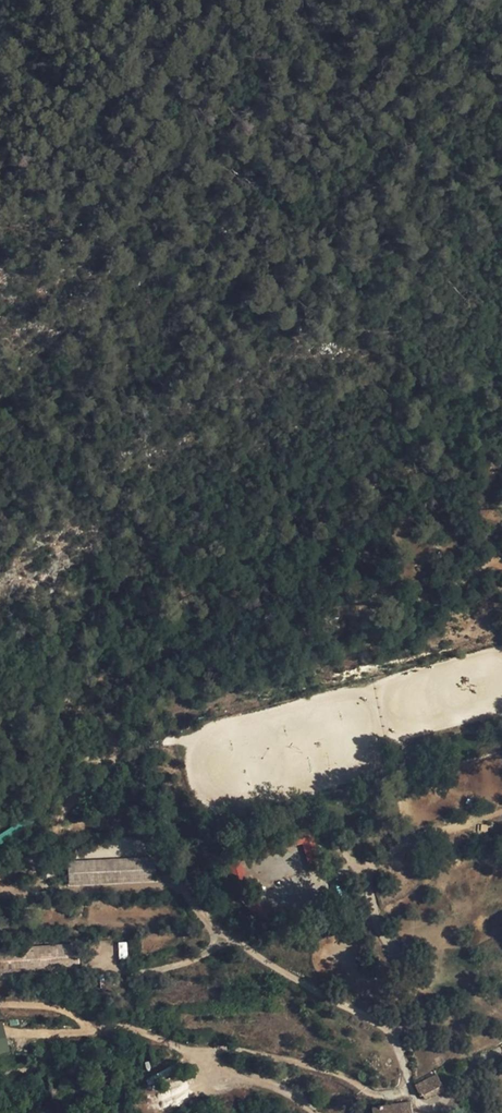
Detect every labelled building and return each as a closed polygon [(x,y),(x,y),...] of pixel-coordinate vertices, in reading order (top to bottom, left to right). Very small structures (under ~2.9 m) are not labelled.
[(19,835),(16,827),(0,834),(0,843),(19,835)] [(298,840),(308,867),(322,862),(311,835),(298,840)] [(155,857),(67,861),(68,886),(156,882),(155,857)] [(227,864),(232,881),(247,877),(242,860),(227,864)] [(0,945),(0,972),(79,969),(77,942),(0,945)] [(429,1085),(435,1081),(438,1080),(434,1073),(425,1078),(429,1085)] [(431,1090),(423,1095),(425,1099),(441,1092),(435,1081),(429,1085),(431,1090)] [(411,1102),(372,1107),(373,1112),(412,1112),(411,1102)]
